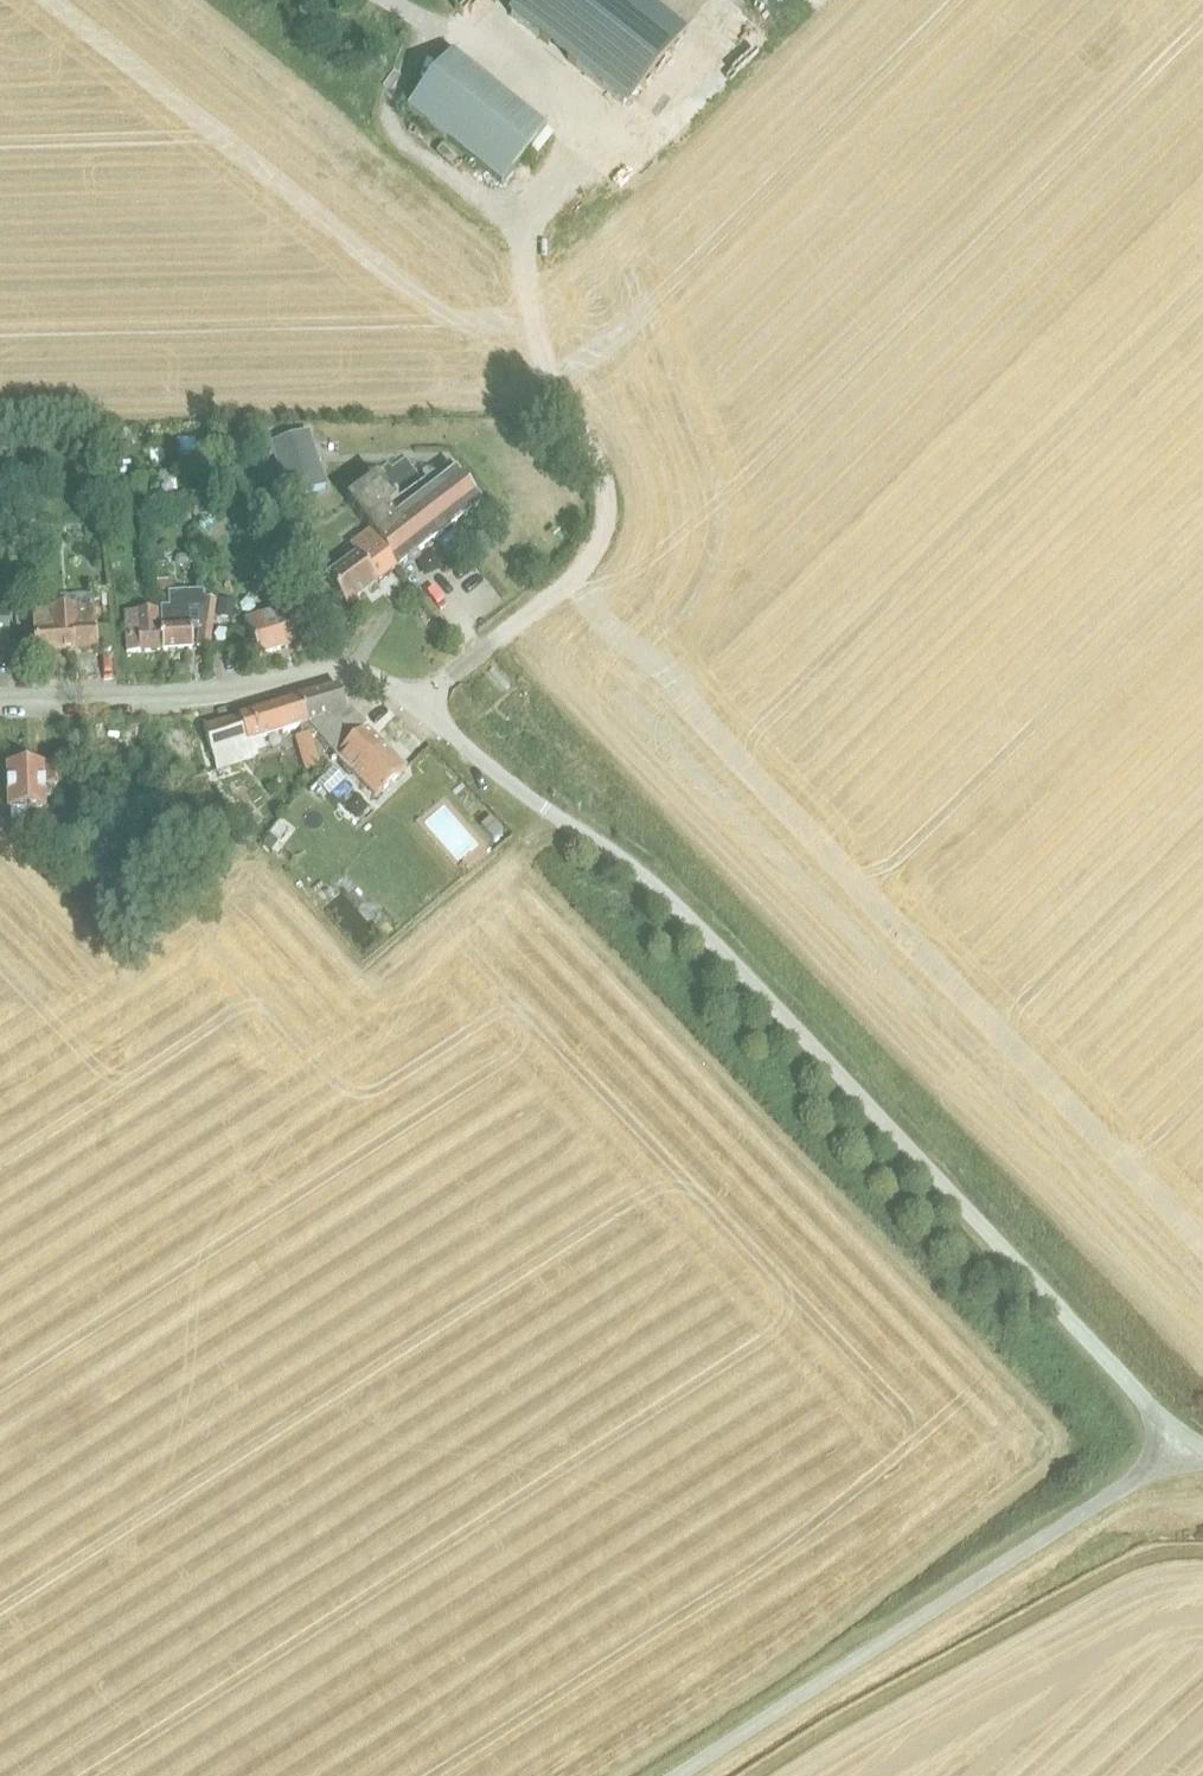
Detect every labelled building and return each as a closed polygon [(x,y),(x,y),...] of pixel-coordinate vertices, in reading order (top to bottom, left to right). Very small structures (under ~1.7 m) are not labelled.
[(682,32),(642,0),(523,0),(510,16),(623,106),(682,32)] [(501,186),(546,130),(451,55),(407,110),(501,186)] [(288,499),(324,488),(308,434),(272,445),(288,499)] [(397,570),(480,506),(448,466),(395,505),(376,480),(346,503),(370,535),(397,570)] [(117,495),(101,496),(102,511),(117,511),(117,495)] [(89,521),(88,521),(88,528),(94,531),(100,528),(100,521),(99,520),(99,512),(88,512),(89,521)] [(195,526),(216,523),(214,512),(193,515),(195,526)] [(397,570),(370,535),(351,549),(356,557),(326,579),(347,607),(397,570)] [(212,552),(202,554),(204,564),(214,563),(212,552)] [(167,575),(157,575),(157,592),(167,592),(167,575)] [(169,607),(160,607),(160,611),(160,613),(162,651),(192,649),(191,631),(199,630),(197,647),(209,649),(216,601),(204,599),(203,593),(185,594),(185,591),(168,592),(169,607)] [(260,657),(307,640),(288,599),(267,606),(270,613),(244,623),(260,657)] [(219,602),(217,617),(231,619),(233,604),(219,602)] [(95,609),(56,611),(34,612),(36,654),(112,651),(111,628),(96,629),(95,609)] [(124,613),(127,653),(162,651),(160,613),(160,611),(124,613)] [(304,711),(311,733),(314,732),(336,758),(375,799),(405,770),(348,710),(346,712),(338,687),(300,699),(302,705),(303,705),(305,711),(304,711)] [(302,705),(300,699),(239,718),(203,730),(217,773),(254,760),(254,758),(258,757),(256,752),(266,750),(262,739),(299,728),(302,736),(311,733),(304,711),(305,711),(303,705),(302,705)] [(65,764),(6,766),(8,810),(45,809),(45,798),(50,798),(50,788),(65,787),(65,764)] [(333,770),(317,784),(329,796),(344,781),(333,770)] [(489,819),(479,827),(491,841),(501,832),(489,819)] [(268,837),(262,845),(269,851),(276,842),(268,837)] [(309,875),(301,882),(310,892),(318,885),(309,875)]
